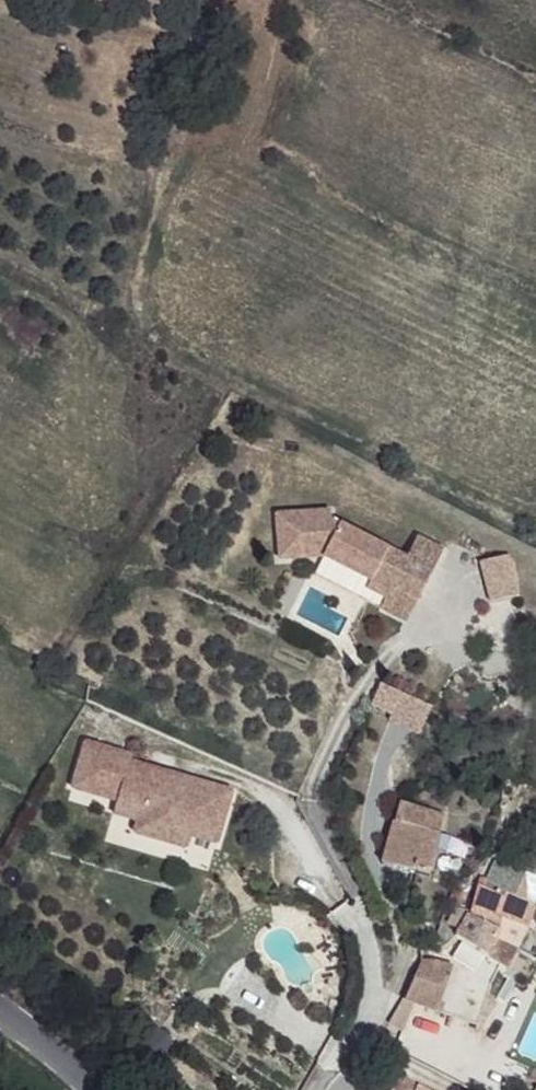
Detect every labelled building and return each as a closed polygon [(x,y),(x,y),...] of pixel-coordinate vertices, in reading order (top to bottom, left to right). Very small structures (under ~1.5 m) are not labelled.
[(416,537),(406,559),(329,520),(329,511),(276,514),(278,558),(321,555),(369,580),(366,587),(385,598),(391,589),(416,603),(443,551),(416,537)] [(512,556),(483,558),(486,595),(515,593),(512,556)] [(385,598),(379,608),(405,623),(416,603),(391,589),(385,598)] [(368,711),(421,731),(432,703),(379,682),(368,711)] [(128,758),(82,745),(73,778),(94,784),(91,797),(114,803),(138,810),(135,823),(156,829),(152,842),(182,850),(190,823),(217,832),(228,793),(207,787),(197,793),(180,788),(175,778),(126,764),(128,758)] [(94,784),(73,778),(70,791),(91,797),(94,784)] [(138,810),(114,803),(111,816),(135,823),(138,810)] [(440,818),(396,806),(380,864),(424,877),(440,818)] [(156,829),(135,823),(132,836),(152,842),(156,829)] [(504,885),(486,876),(482,889),(500,895),(504,885)] [(482,889),(475,885),(466,902),(455,928),(438,972),(419,962),(406,998),(416,1004),(469,1025),(491,967),(478,965),(493,920),(522,931),(531,907),(500,895),(482,889)] [(466,902),(453,899),(443,926),(455,928),(466,902)] [(406,998),(399,995),(386,1024),(401,1032),(416,1004),(406,998)] [(387,1072),(381,1088),(385,1089),(421,1089),(387,1072)]
